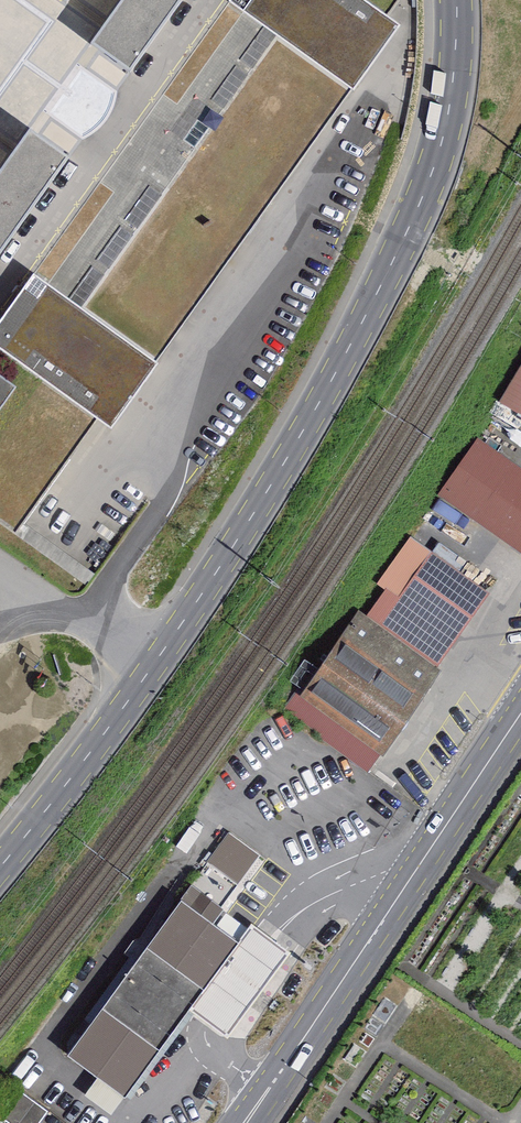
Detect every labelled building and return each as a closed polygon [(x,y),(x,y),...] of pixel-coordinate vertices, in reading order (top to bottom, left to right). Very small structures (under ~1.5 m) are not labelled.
[(13,538),(95,421),(113,434),(161,366),(147,358),(339,86),(358,98),(400,34),(386,23),(355,0),(234,0),(227,10),(240,20),(44,285),(34,277),(0,326),(0,346),(15,355),(0,377),(0,529),(13,538)] [(95,48),(131,74),(186,0),(128,0),(95,48)] [(386,23),(398,5),(397,0),(355,0),(386,23)] [(4,260),(72,159),(30,131),(0,178),(0,258),(4,260)] [(498,409),(520,421),(520,369),(498,409)] [(476,441),(433,501),(520,557),(520,474),(476,441)] [(383,594),(365,621),(436,673),(488,598),(429,557),(396,602),(383,594)] [(365,621),(357,614),(298,704),(384,763),(440,676),(436,673),(365,621)] [(181,903),(182,907),(70,1060),(124,1102),(239,949),(213,930),(260,860),(228,837),(181,903)] [(3,1117),(12,1122),(36,1122),(46,1109),(21,1091),(3,1117)]
